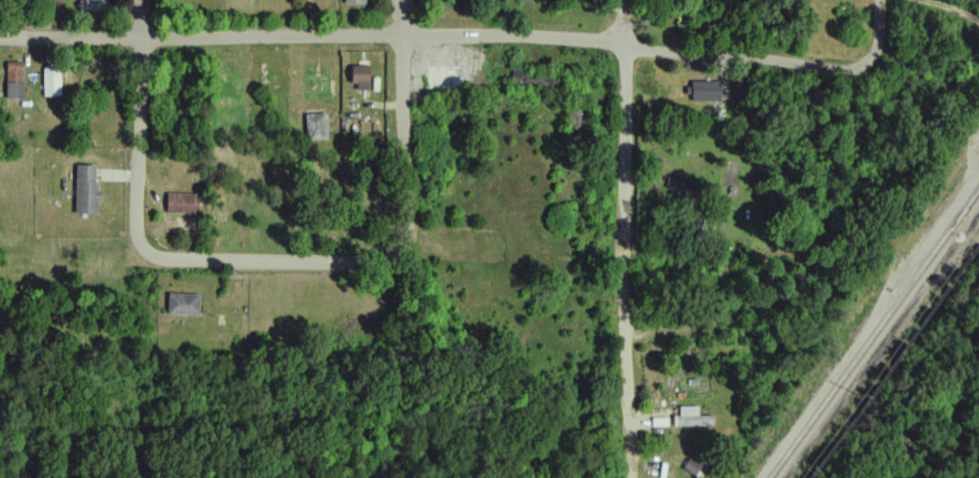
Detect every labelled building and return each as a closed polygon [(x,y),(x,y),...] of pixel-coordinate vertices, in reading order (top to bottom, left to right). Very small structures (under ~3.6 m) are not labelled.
[(107,0),(80,0),(80,11),(107,11),(107,0)] [(6,99),(22,99),(22,62),(6,62),(6,99)] [(368,66),(351,66),(351,91),(368,91),(368,66)] [(44,97),(61,97),(61,68),(44,68),(44,97)] [(428,98),(467,98),(467,68),(428,68),(428,98)] [(563,71),(511,71),(511,90),(563,90),(563,71)] [(720,82),(691,82),(691,102),(720,102),(720,82)] [(566,139),(589,139),(589,102),(566,102),(566,139)] [(327,140),(327,114),(307,114),(307,140),(327,140)] [(98,166),(76,166),(76,214),(98,214),(98,166)] [(198,193),(167,193),(167,213),(198,213),(198,193)] [(168,316),(199,316),(199,294),(168,294),(168,316)] [(699,417),(699,407),(678,407),(678,427),(713,427),(713,417),(699,417)] [(690,461),(684,470),(698,477),(704,469),(690,461)]
